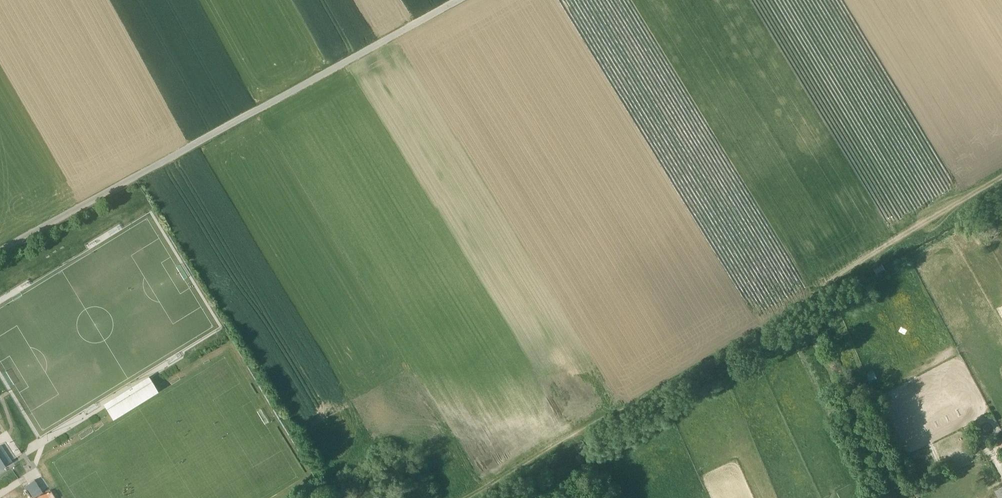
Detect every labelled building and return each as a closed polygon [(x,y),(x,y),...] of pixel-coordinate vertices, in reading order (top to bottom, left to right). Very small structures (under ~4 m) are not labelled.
[(114,420),(157,394),(148,380),(106,406),(114,420)] [(44,494),(37,481),(27,486),(33,497),(35,497),(44,494)]
